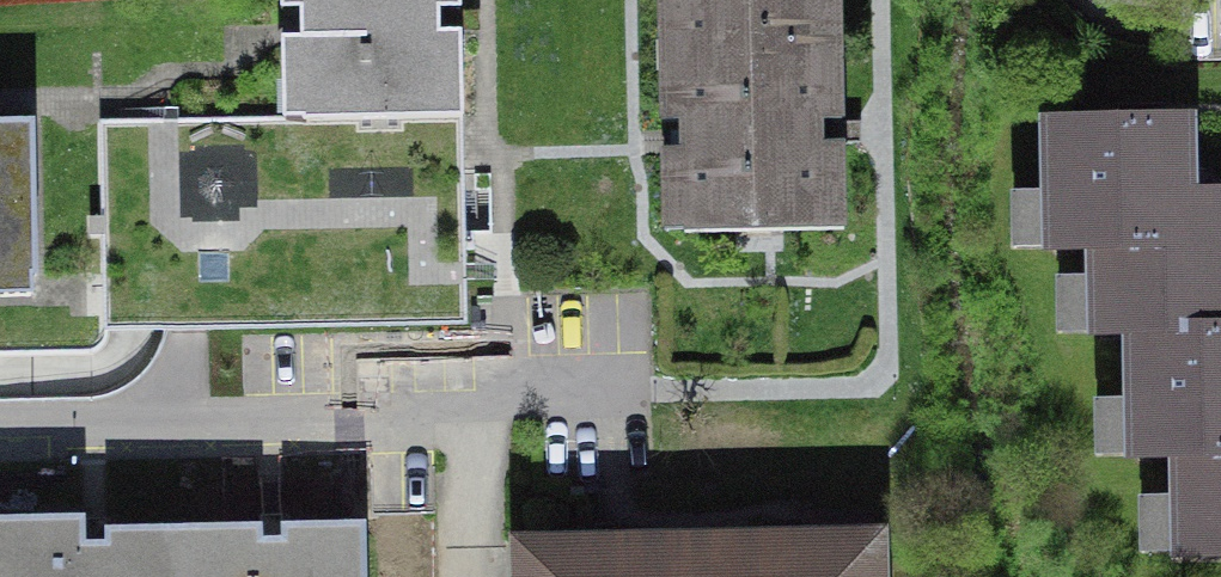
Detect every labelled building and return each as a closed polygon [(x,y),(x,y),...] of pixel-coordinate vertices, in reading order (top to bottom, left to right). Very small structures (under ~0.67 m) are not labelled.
[(283,24),(303,24),(303,50),(283,51),(286,134),(467,128),(464,49),(438,50),(437,22),(462,21),(461,0),(282,0),(283,24)] [(663,37),(845,35),(845,0),(662,0),(663,37)] [(847,248),(845,35),(663,37),(665,249),(847,248)] [(1126,334),(1220,332),(1220,192),(1192,192),(1191,119),(1042,121),(1045,254),(1088,253),(1090,335),(1126,334)] [(37,298),(34,124),(0,125),(0,299),(37,298)] [(104,133),(105,325),(468,323),(467,128),(286,134),(104,133)] [(1126,334),(1129,465),(1173,464),(1175,562),(1220,561),(1220,332),(1126,334)] [(181,528),(104,530),(105,546),(92,546),(80,546),(80,521),(0,523),(0,576),(362,576),(361,528),(284,530),(284,546),(273,546),(258,547),(257,527),(181,528)] [(698,539),(699,576),(886,576),(884,534),(698,539)] [(698,539),(505,544),(506,576),(699,576),(698,539)]
